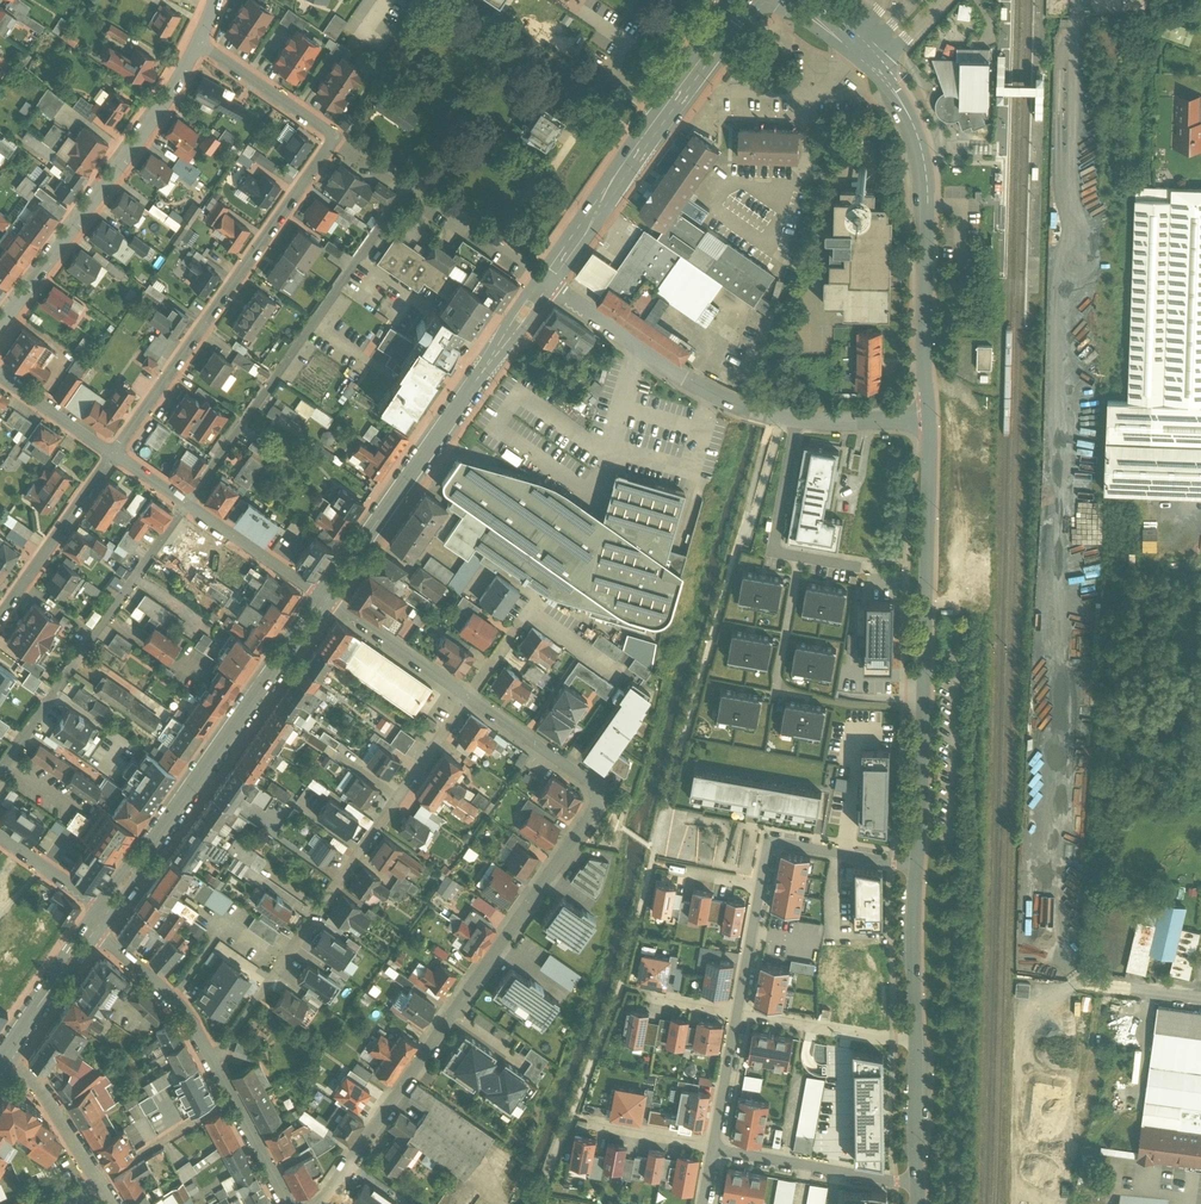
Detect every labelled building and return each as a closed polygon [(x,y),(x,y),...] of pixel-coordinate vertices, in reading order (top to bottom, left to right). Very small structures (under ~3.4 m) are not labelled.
[(253,0),(248,0),(245,5),(243,3),(238,10),(240,12),(234,20),(233,20),(229,26),(230,26),(226,33),(236,40),(237,45),(242,44),(247,47),(251,41),(253,43),(258,36),(256,35),(259,30),(260,30),(265,24),(264,23),(269,15),(263,11),(265,8),(258,3),(253,0)] [(960,18),(973,19),(973,4),(961,4),(960,18)] [(180,15),(163,6),(151,26),(168,36),(170,32),(173,27),(180,15)] [(0,16),(0,32),(5,35),(16,18),(13,16),(14,16),(5,9),(0,16)] [(308,22),(288,9),(280,21),(295,32),(297,30),(301,32),(308,22)] [(334,14),(326,32),(339,37),(347,19),(334,14)] [(32,18),(28,25),(39,33),(44,26),(32,18)] [(128,35),(111,25),(106,32),(123,42),(128,35)] [(68,29),(62,35),(72,46),(79,40),(68,29)] [(301,32),(297,30),(295,32),(292,37),(290,36),(285,43),(287,44),(281,53),(280,52),(276,58),(277,58),(273,65),(284,72),(285,77),(290,76),(295,80),(299,74),(301,75),(305,68),(303,67),(307,62),(308,63),(312,56),(311,55),(317,47),(310,43),(312,40),(301,32)] [(348,49),(337,42),(328,55),(336,61),(338,62),(342,56),(343,57),(348,49)] [(154,60),(136,49),(130,59),(109,46),(102,58),(123,71),(122,72),(140,82),(144,75),(152,80),(156,72),(149,68),(154,60)] [(942,58),(933,58),(939,75),(945,91),(942,94),(940,95),(938,98),(937,101),(936,103),(936,106),(936,109),(936,110),(937,112),(938,114),(940,116),(942,118),(944,119),(946,120),(949,121),(952,121),(955,120),(959,119),(963,129),(972,126),(973,130),(987,124),(983,115),(983,108),(989,108),(990,48),(957,48),(957,59),(950,59),(942,53),(942,55),(942,58)] [(327,78),(325,82),(322,80),(318,87),(320,89),(316,95),(330,104),(337,109),(346,96),(344,94),(352,82),(354,84),(359,77),(357,76),(361,69),(343,57),(342,56),(338,62),(336,61),(331,67),(334,69),(331,73),(330,72),(326,78),(327,78)] [(512,85),(496,74),(490,85),(498,90),(498,91),(515,103),(521,94),(511,87),(512,85)] [(223,88),(203,78),(194,96),(203,101),(201,105),(210,110),(213,106),(214,106),(239,119),(245,108),(220,95),(223,88)] [(65,102),(48,88),(39,100),(48,106),(52,100),(61,107),(65,102)] [(111,91),(101,105),(98,102),(93,109),(92,110),(96,112),(112,124),(123,110),(125,112),(129,106),(127,104),(128,103),(111,91)] [(417,115),(384,92),(375,106),(408,128),(408,129),(418,115),(417,114),(417,115)] [(557,114),(542,103),(542,104),(533,98),(526,109),(529,111),(526,116),(531,120),(523,130),(536,139),(531,146),(542,153),(546,146),(547,147),(553,146),(556,141),(555,136),(566,120),(557,114)] [(1176,98),(1176,123),(1182,123),(1182,135),(1175,134),(1175,147),(1200,148),(1200,123),(1200,99),(1176,98)] [(93,109),(79,99),(72,107),(89,121),(96,112),(92,110),(93,109)] [(337,109),(330,104),(323,115),(340,126),(347,115),(337,109)] [(360,120),(349,113),(347,115),(340,126),(339,126),(351,134),(360,120)] [(198,133),(178,118),(166,135),(179,144),(186,150),(189,145),(198,133)] [(68,134),(54,123),(41,140),(56,151),(68,134)] [(84,127),(75,139),(68,134),(56,151),(58,153),(73,164),(74,165),(86,174),(108,145),(84,127)] [(799,131),(740,129),(739,158),(798,160),(799,131)] [(311,143),(295,132),(288,142),(284,140),(278,149),(298,162),(311,143)] [(220,141),(210,133),(200,146),(210,153),(220,141)] [(695,133),(653,192),(652,191),(647,198),(649,199),(640,211),(665,228),(673,217),(719,150),(711,144),(695,133)] [(41,140),(34,135),(27,143),(50,160),(56,151),(41,140)] [(189,145),(186,150),(179,144),(174,151),(180,156),(187,161),(196,150),(189,145)] [(254,161),(242,152),(237,160),(249,168),(254,161)] [(73,164),(58,153),(52,162),(67,173),(74,165),(73,164)] [(171,169),(151,155),(139,171),(160,186),(171,171),(172,170),(171,169)] [(187,161),(180,156),(175,164),(190,175),(191,175),(196,167),(187,161)] [(295,176),(299,168),(287,163),(284,171),(295,176)] [(190,175),(175,164),(171,169),(172,170),(171,171),(190,186),(196,179),(191,175),(190,175)] [(86,174),(74,165),(67,173),(63,179),(70,184),(71,183),(79,189),(79,190),(89,176),(86,174)] [(372,187),(341,166),(338,171),(336,170),(328,181),(330,183),(327,188),(350,204),(354,199),(361,204),(369,193),(372,187)] [(865,166),(863,166),(861,166),(860,167),(860,168),(856,167),(856,172),(860,172),(860,173),(861,174),(862,174),(864,174),(865,174),(866,173),(867,172),(867,171),(867,170),(867,169),(867,168),(866,167),(865,166)] [(51,176),(43,170),(34,181),(39,185),(42,187),(51,176)] [(264,175),(259,182),(248,175),(239,187),(251,195),(248,199),(255,204),(258,200),(266,206),(280,187),(264,175)] [(70,184),(63,179),(54,191),(69,203),(79,189),(71,183),(70,184)] [(396,194),(379,182),(374,189),(372,187),(369,193),(388,206),(396,194)] [(39,185),(34,192),(35,192),(43,198),(25,222),(20,228),(39,243),(67,207),(42,187),(39,185)] [(876,190),(841,189),(841,199),(835,199),(834,229),(827,229),(826,230),(826,238),(827,239),(835,240),(834,246),(830,245),(830,277),(829,277),(850,278),(850,284),(891,285),(891,284),(892,272),(893,218),(889,217),(890,206),(875,205),(876,190)] [(1144,189),(1137,402),(1111,401),(1108,492),(1200,496),(1200,191),(1144,189)] [(144,207),(123,192),(111,209),(113,210),(113,211),(119,215),(132,224),(144,207)] [(332,210),(317,199),(312,206),(311,206),(305,214),(305,215),(315,222),(315,223),(319,226),(321,226),(324,228),(328,221),(330,222),(333,219),(337,213),(332,210)] [(696,199),(692,204),(695,205),(690,211),(702,220),(710,209),(696,199)] [(218,201),(205,219),(216,227),(220,221),(225,214),(229,209),(218,201)] [(184,218),(173,209),(169,215),(188,230),(202,209),(194,203),(184,218)] [(168,215),(153,204),(148,211),(163,222),(168,215)] [(355,216),(337,204),(332,210),(337,213),(333,219),(346,228),(355,216)] [(0,213),(0,227),(3,229),(5,228),(15,235),(20,228),(13,222),(9,220),(0,213)] [(250,231),(230,217),(225,214),(220,221),(223,223),(220,226),(226,230),(219,240),(235,251),(236,250),(238,251),(243,243),(242,242),(250,231)] [(169,215),(168,215),(163,222),(176,231),(173,235),(181,240),(188,230),(169,215)] [(707,231),(684,215),(680,221),(673,217),(665,228),(658,238),(688,259),(699,243),(707,231)] [(25,222),(17,216),(13,222),(20,228),(25,222)] [(123,236),(102,221),(90,238),(91,239),(91,240),(98,245),(98,244),(110,253),(123,236)] [(39,243),(20,228),(15,235),(5,249),(24,264),(39,243)] [(658,238),(645,229),(618,269),(601,294),(596,300),(597,304),(621,321),(622,320),(638,331),(638,332),(682,363),(692,349),(655,324),(670,301),(697,320),(710,301),(723,283),(688,259),(658,238)] [(321,245),(300,230),(284,253),(305,268),(321,245)] [(192,245),(199,234),(195,231),(188,242),(192,245)] [(699,243),(718,256),(722,250),(725,246),(704,232),(699,243)] [(150,246),(135,235),(128,244),(143,256),(150,246)] [(425,256),(395,236),(377,263),(418,291),(424,282),(447,299),(460,281),(425,256)] [(492,259),(462,239),(452,254),(434,243),(425,256),(460,281),(479,294),(488,281),(480,276),(489,263),(492,259)] [(344,251),(329,240),(323,249),(338,259),(344,251)] [(769,273),(727,243),(725,246),(722,250),(718,256),(699,243),(688,259),(723,283),(754,305),(760,296),(774,276),(769,273)] [(5,249),(0,255),(0,282),(7,287),(24,264),(5,249)] [(207,258),(193,249),(189,254),(193,257),(203,264),(207,258)] [(92,258),(80,250),(68,268),(79,276),(78,276),(88,283),(102,265),(92,258)] [(305,268),(284,253),(267,276),(290,292),(307,269),(305,268)] [(601,294),(618,269),(605,261),(594,253),(577,278),(589,286),(601,294)] [(203,264),(193,257),(187,265),(194,269),(190,275),(194,278),(190,283),(206,294),(219,275),(203,264)] [(126,273),(110,261),(105,268),(121,280),(126,273)] [(518,283),(489,263),(480,276),(488,281),(479,294),(493,304),(500,309),(518,283)] [(902,272),(892,272),(891,284),(902,284),(902,272)] [(132,277),(126,273),(121,280),(127,284),(132,277)] [(891,285),(850,284),(850,278),(829,277),(830,277),(826,277),(825,278),(824,304),(825,305),(844,305),(844,317),(901,318),(902,284),(891,284),(891,285)] [(479,294),(460,281),(447,299),(438,312),(438,313),(464,331),(469,334),(476,325),(477,326),(483,316),(484,317),(493,304),(479,294)] [(166,295),(150,284),(145,291),(161,302),(166,295)] [(60,292),(53,287),(41,304),(60,317),(71,325),(79,314),(68,306),(72,301),(65,295),(60,292)] [(244,308),(263,321),(276,303),(258,290),(247,304),(244,308)] [(777,307),(760,296),(754,305),(773,319),(777,307)] [(710,301),(697,320),(707,326),(720,308),(710,301)] [(189,318),(173,308),(166,318),(150,307),(145,315),(160,326),(160,327),(175,338),(189,318)] [(263,321),(244,308),(243,310),(233,325),(235,326),(233,329),(244,338),(247,335),(251,338),(263,321)] [(464,331),(438,313),(438,312),(433,309),(425,322),(423,320),(416,331),(418,332),(412,341),(418,344),(446,364),(449,365),(452,360),(454,356),(456,350),(459,344),(458,343),(464,331)] [(564,319),(555,312),(551,312),(545,321),(561,332),(559,334),(561,335),(573,344),(583,351),(594,335),(567,316),(564,319)] [(561,335),(559,338),(557,337),(559,334),(561,332),(545,321),(533,337),(549,349),(551,346),(569,358),(575,349),(572,347),(573,344),(561,335)] [(412,341),(390,327),(377,347),(391,356),(385,364),(397,373),(418,344),(412,341)] [(23,328),(3,357),(25,372),(34,360),(37,355),(45,360),(52,350),(45,344),(23,328)] [(162,332),(155,343),(153,342),(148,348),(149,349),(160,356),(172,339),(162,332)] [(882,333),(859,332),(857,389),(880,390),(882,333)] [(84,337),(75,350),(83,354),(91,341),(84,337)] [(248,349),(237,341),(233,347),(243,355),(248,349)] [(400,375),(426,393),(446,364),(418,344),(397,373),(400,375)] [(993,346),(978,345),(977,368),(992,369),(993,346)] [(160,356),(149,349),(145,355),(148,357),(156,362),(160,356)] [(214,352),(200,372),(218,385),(232,365),(214,352)] [(254,363),(239,352),(233,360),(249,371),(254,363)] [(601,365),(584,352),(579,359),(595,372),(601,365)] [(156,362),(148,357),(142,365),(152,371),(157,363),(156,362)] [(91,369),(77,359),(68,371),(70,372),(71,372),(83,380),(91,369)] [(51,371),(34,360),(25,372),(42,383),(51,371)] [(70,372),(53,397),(65,405),(81,383),(83,380),(71,372),(70,372)] [(426,393),(400,375),(378,406),(382,408),(398,419),(404,424),(426,393)] [(803,384),(791,382),(789,394),(801,396),(803,384)] [(107,401),(81,383),(65,405),(107,434),(119,417),(136,394),(120,383),(107,401)] [(349,386),(343,395),(349,400),(356,391),(349,386)] [(0,396),(0,413),(9,400),(1,395),(0,396)] [(185,396),(170,418),(191,433),(194,429),(204,437),(206,434),(210,438),(226,416),(210,405),(211,404),(205,400),(202,404),(191,397),(190,399),(185,396)] [(302,400),(297,409),(330,427),(335,418),(302,400)] [(290,418),(273,406),(267,415),(284,427),(290,418)] [(398,419),(382,408),(378,415),(394,426),(398,419)] [(32,423),(15,411),(7,422),(24,434),(32,423)] [(61,436),(40,422),(29,438),(26,443),(22,448),(24,449),(32,455),(33,452),(37,455),(37,456),(44,460),(61,436)] [(158,449),(171,431),(159,423),(146,441),(158,449)] [(408,439),(391,427),(382,440),(375,435),(370,442),(378,448),(377,448),(394,459),(408,439)] [(20,439),(9,455),(16,460),(24,449),(22,448),(26,443),(20,439)] [(264,449),(252,441),(248,447),(260,455),(264,449)] [(377,448),(374,454),(360,444),(354,453),(367,462),(363,468),(380,480),(394,459),(377,448)] [(805,444),(789,536),(835,544),(840,519),(825,516),(836,449),(805,444)] [(59,450),(51,461),(57,465),(65,454),(59,450)] [(250,455),(234,479),(248,488),(264,465),(250,455)] [(337,460),(330,455),(328,458),(335,463),(337,460)] [(192,467),(180,459),(179,461),(178,460),(173,466),(175,467),(168,477),(188,491),(201,473),(208,463),(199,456),(192,467)] [(523,482),(470,467),(469,468),(457,460),(443,480),(442,481),(442,482),(442,485),(442,487),(442,488),(443,489),(445,491),(454,497),(450,503),(448,503),(447,504),(448,505),(484,531),(470,552),(483,560),(495,569),(499,562),(536,587),(541,590),(546,593),(551,595),(557,597),(598,609),(596,616),(644,630),(647,623),(649,624),(655,624),(661,623),(666,619),(669,614),(671,611),(682,574),(680,573),(678,577),(661,572),(684,492),(655,484),(651,496),(622,487),(613,518),(603,515),(598,533),(585,524),(588,519),(577,512),(574,516),(545,495),(548,491),(538,483),(534,488),(529,484),(523,482)] [(72,479),(55,467),(50,474),(45,481),(43,484),(59,496),(72,479)] [(50,474),(44,469),(39,476),(45,481),(50,474)] [(229,481),(223,476),(220,479),(227,484),(229,481)] [(220,479),(204,502),(222,514),(238,491),(227,484),(220,479)] [(335,494),(313,479),(307,487),(329,503),(335,494)] [(127,494),(109,481),(97,498),(115,511),(118,506),(127,494)] [(40,488),(34,483),(25,496),(31,501),(40,488)] [(59,496),(43,484),(40,488),(31,501),(48,513),(48,512),(51,513),(56,506),(54,504),(59,496)] [(360,488),(354,484),(342,500),(340,499),(335,506),(337,507),(337,508),(339,509),(353,519),(369,495),(367,493),(368,491),(362,486),(360,488)] [(446,508),(425,493),(408,517),(430,532),(446,508)] [(115,511),(97,498),(86,514),(104,527),(112,515),(119,520),(122,516),(115,511)] [(173,514),(152,499),(140,515),(150,522),(161,530),(173,514)] [(247,503),(241,499),(237,504),(243,508),(247,503)] [(249,504),(235,524),(249,534),(263,514),(249,504)] [(484,531),(448,505),(446,508),(430,532),(467,556),(470,552),(484,531)] [(130,512),(123,507),(122,509),(118,506),(115,511),(122,516),(126,518),(130,512)] [(339,509),(332,519),(321,511),(315,521),(339,538),(353,519),(339,509)] [(1074,513),(1074,543),(1104,543),(1104,509),(1083,509),(1083,513),(1074,513)] [(263,514),(249,534),(263,544),(277,524),(263,514)] [(16,520),(10,516),(7,520),(13,525),(16,520)] [(130,532),(127,530),(117,544),(131,553),(141,539),(139,538),(150,522),(141,516),(130,532)] [(430,532),(408,517),(390,544),(410,559),(430,532)] [(33,531),(18,521),(12,528),(28,539),(33,531)] [(279,525),(276,530),(282,535),(285,530),(279,525)] [(28,539),(12,528),(7,536),(22,547),(28,539)] [(1158,551),(1158,528),(1144,528),(1144,551),(1158,551)] [(190,529),(165,565),(177,572),(184,562),(201,537),(190,529)] [(290,529),(278,548),(313,571),(328,549),(309,537),(307,540),(290,529)] [(92,543),(74,531),(63,547),(81,560),(89,548),(92,543)] [(339,538),(328,531),(325,535),(321,532),(317,538),(332,548),(339,538)] [(107,544),(96,537),(92,543),(103,551),(107,544)] [(5,539),(0,546),(0,563),(8,569),(20,553),(10,546),(11,544),(5,539)] [(103,551),(92,543),(89,548),(93,551),(92,552),(99,557),(103,551)] [(125,557),(114,550),(110,555),(121,563),(125,557)] [(467,556),(447,585),(459,594),(483,560),(470,552),(467,556)] [(407,569),(383,553),(370,572),(398,591),(396,593),(406,600),(420,610),(421,611),(429,600),(404,582),(403,584),(399,581),(407,569)] [(454,574),(431,557),(423,568),(446,585),(446,584),(454,574)] [(196,571),(184,562),(177,572),(189,581),(196,571)] [(0,563),(0,581),(2,582),(6,576),(4,575),(8,569),(0,563)] [(80,575),(63,563),(46,587),(54,592),(54,593),(55,594),(56,593),(64,599),(80,575)] [(128,578),(131,571),(121,565),(117,572),(128,578)] [(423,568),(420,566),(409,580),(435,599),(446,585),(423,568)] [(212,582),(196,571),(189,581),(206,592),(210,586),(212,582)] [(784,579),(744,571),(739,600),(751,602),(751,605),(766,608),(766,605),(779,607),(784,579)] [(396,593),(368,573),(360,585),(373,594),(371,596),(378,601),(377,602),(396,615),(406,600),(396,593)] [(850,574),(849,581),(856,582),(857,575),(850,574)] [(250,599),(249,601),(259,608),(263,602),(267,596),(273,589),(277,582),(267,575),(254,594),(250,599)] [(120,589),(124,582),(115,576),(111,583),(120,589)] [(497,576),(480,600),(501,615),(518,591),(497,576)] [(103,593),(87,582),(82,589),(98,600),(103,593)] [(300,594),(284,582),(278,592),(273,589),(267,596),(288,611),(300,594)] [(847,590),(808,583),(803,611),(814,613),(814,616),(829,619),(830,616),(842,618),(847,590)] [(373,594),(360,585),(348,602),(361,611),(362,611),(379,623),(396,634),(403,623),(386,611),(384,613),(374,606),(377,602),(378,601),(371,596),(373,594)] [(228,598),(210,586),(206,592),(224,605),(228,598)] [(254,594),(245,588),(241,594),(243,594),(250,599),(254,594)] [(182,620),(145,594),(136,606),(145,612),(151,616),(160,622),(174,632),(182,620)] [(280,623),(264,612),(259,608),(249,601),(250,599),(243,594),(239,601),(230,595),(228,598),(224,605),(236,613),(236,614),(254,626),(257,622),(273,633),(280,623)] [(480,608),(463,595),(455,607),(469,617),(472,611),(476,614),(480,608)] [(264,612),(280,623),(288,611),(267,596),(263,602),(268,606),(264,612)] [(876,601),(875,653),(871,652),(871,667),(899,667),(900,601),(876,601)] [(60,621),(34,603),(23,619),(22,619),(18,625),(19,625),(7,642),(28,656),(35,661),(43,650),(55,633),(52,631),(60,621)] [(145,612),(136,606),(131,614),(139,620),(145,612)] [(95,609),(87,623),(94,627),(102,614),(95,609)] [(420,610),(412,621),(419,626),(426,614),(421,611),(420,610)] [(476,614),(472,611),(469,617),(460,629),(470,636),(468,637),(478,644),(479,642),(483,645),(489,636),(490,637),(495,630),(493,629),(495,627),(476,614)] [(160,622),(151,616),(142,629),(150,634),(155,627),(155,628),(160,622)] [(244,629),(229,618),(223,627),(237,637),(243,641),(250,632),(245,628),(244,629)] [(250,632),(243,641),(259,653),(273,633),(257,622),(254,626),(250,632)] [(375,648),(341,624),(330,636),(352,651),(353,650),(367,660),(375,648)] [(155,628),(155,627),(150,634),(144,643),(167,659),(172,653),(174,654),(178,648),(176,647),(178,644),(155,628)] [(549,639),(533,628),(526,638),(554,658),(558,652),(546,643),(549,639)] [(471,645),(447,629),(443,635),(455,643),(456,643),(467,651),(471,645)] [(773,638),(733,630),(728,658),(741,661),(740,663),(755,666),(755,663),(768,665),(773,638)] [(623,650),(599,633),(592,644),(615,660),(623,650)] [(118,634),(108,647),(121,656),(131,643),(118,634)] [(334,660),(358,677),(355,681),(360,685),(364,681),(418,719),(426,707),(421,703),(406,693),(417,679),(417,678),(375,648),(367,660),(353,650),(352,651),(330,636),(327,634),(317,648),(334,660)] [(211,640),(203,635),(195,647),(203,652),(211,640)] [(455,643),(443,635),(445,637),(440,644),(450,652),(450,651),(455,643)] [(243,641),(237,637),(218,663),(241,679),(259,653),(243,641)] [(554,658),(526,638),(519,647),(535,659),(538,655),(550,663),(554,658)] [(837,649),(797,642),(792,670),(804,672),(804,675),(819,678),(819,675),(831,677),(837,649)] [(467,651),(456,643),(455,643),(450,651),(450,652),(444,661),(461,672),(467,663),(468,663),(474,655),(467,651)] [(334,660),(317,648),(303,668),(320,679),(334,660)] [(43,650),(35,661),(40,664),(48,653),(43,650)] [(35,661),(28,656),(21,665),(39,677),(46,668),(40,664),(35,661)] [(652,670),(635,658),(628,668),(645,680),(652,670)] [(223,667),(200,700),(190,692),(189,693),(199,699),(218,713),(241,679),(218,663),(223,667)] [(544,671),(532,663),(528,668),(540,677),(544,671)] [(3,695),(16,677),(0,666),(0,693),(3,695)] [(174,673),(164,666),(160,672),(170,679),(174,673)] [(525,681),(505,667),(498,677),(526,697),(530,691),(523,686),(525,681)] [(320,679),(303,668),(296,678),(322,695),(323,696),(327,691),(317,684),(320,679)] [(540,677),(528,668),(524,674),(536,683),(540,677)] [(42,680),(30,672),(22,684),(33,692),(42,680)] [(134,697),(106,677),(96,692),(151,731),(154,727),(158,721),(131,702),(134,697)] [(526,697),(498,677),(491,686),(508,698),(511,694),(522,703),(526,697)] [(322,695),(296,678),(286,693),(311,710),(322,695)] [(602,678),(594,691),(606,699),(615,686),(602,678)] [(417,679),(406,693),(421,703),(425,698),(416,692),(422,683),(417,679)] [(183,701),(154,680),(145,693),(175,714),(178,708),(183,701)] [(632,681),(624,692),(619,689),(612,699),(618,703),(619,702),(622,704),(599,736),(602,737),(593,750),(591,748),(585,757),(604,770),(609,763),(610,765),(609,766),(622,774),(623,775),(625,774),(626,773),(627,768),(623,765),(626,759),(617,752),(615,755),(619,748),(616,746),(620,739),(624,742),(631,732),(627,729),(631,723),(635,726),(642,716),(638,713),(646,702),(647,703),(650,694),(632,681)] [(564,685),(537,724),(560,739),(587,701),(564,685)] [(96,699),(81,689),(73,701),(88,711),(96,699)] [(762,696),(723,689),(718,717),(730,719),(729,722),(745,725),(745,722),(757,724),(762,696)] [(537,695),(530,691),(526,697),(532,701),(537,695)] [(311,710),(286,693),(275,708),(301,726),(312,711),(311,710)] [(218,713),(199,699),(188,715),(184,721),(203,734),(218,713)] [(826,708),(787,701),(781,729),(794,731),(793,734),(808,736),(808,733),(821,736),(826,708)] [(188,715),(178,708),(175,714),(174,715),(184,721),(188,715)] [(265,722),(284,735),(290,726),(301,733),(304,728),(301,726),(275,708),(265,722)] [(98,728),(70,709),(53,732),(63,739),(67,742),(82,752),(98,728)] [(376,726),(385,732),(391,722),(383,716),(376,726)] [(488,727),(471,716),(463,727),(493,747),(496,742),(497,742),(484,733),(488,727)] [(203,734),(184,721),(182,724),(172,717),(171,718),(170,717),(166,722),(167,723),(161,732),(154,727),(151,731),(170,744),(188,756),(203,734)] [(0,719),(0,737),(1,738),(10,726),(0,719)] [(423,728),(412,720),(408,726),(419,734),(423,728)] [(284,735),(265,722),(255,737),(273,750),(284,735)] [(493,747),(463,727),(456,738),(460,741),(472,749),(476,743),(489,753),(489,752),(493,747)] [(415,739),(400,729),(390,743),(396,747),(405,754),(415,739)] [(340,742),(324,731),(319,738),(328,744),(335,749),(340,742)] [(319,738),(311,732),(306,739),(323,751),(328,744),(319,738)] [(390,743),(380,736),(375,743),(379,746),(379,745),(391,754),(396,747),(390,743)] [(244,752),(263,765),(267,759),(271,762),(276,752),(273,750),(255,737),(244,752)] [(63,739),(59,744),(63,747),(67,742),(63,739)] [(472,749),(460,741),(456,748),(467,756),(472,749)] [(505,748),(496,742),(493,747),(501,753),(505,748)] [(75,768),(40,744),(31,758),(65,782),(92,800),(101,787),(74,769),(75,768)] [(188,756),(170,744),(164,752),(157,747),(151,756),(176,773),(188,756)] [(391,754),(379,745),(379,746),(374,753),(377,755),(369,765),(387,777),(399,760),(391,754)] [(501,753),(493,747),(489,752),(497,758),(501,753)] [(890,749),(864,748),(863,807),(857,806),(856,823),(889,833),(890,749)] [(374,753),(369,749),(362,759),(369,765),(377,755),(374,753)] [(263,765),(244,752),(234,767),(253,780),(263,765)] [(522,753),(515,764),(521,768),(528,757),(522,753)] [(462,766),(444,754),(430,774),(448,787),(452,781),(462,766)] [(131,768),(162,790),(164,787),(165,788),(176,773),(152,756),(144,767),(136,762),(131,768)] [(283,769),(288,762),(283,758),(278,765),(283,769)] [(253,780),(234,767),(223,782),(241,794),(241,793),(265,809),(268,805),(274,795),(253,780)] [(162,790),(131,768),(127,775),(135,780),(127,791),(151,808),(161,794),(160,793),(162,790)] [(822,791),(696,768),(690,797),(817,819),(822,791)] [(378,790),(356,774),(345,791),(349,794),(366,806),(367,806),(378,790)] [(448,787),(430,774),(415,795),(433,807),(441,797),(445,800),(447,798),(455,803),(460,795),(448,787)] [(565,785),(552,776),(538,796),(567,816),(581,796),(571,789),(572,788),(566,783),(565,785)] [(475,794),(457,782),(456,783),(452,781),(448,787),(460,795),(469,802),(470,801),(475,794)] [(241,794),(223,782),(213,797),(237,813),(241,808),(234,803),(241,794)] [(290,796),(271,783),(266,790),(274,795),(282,801),(285,803),(290,796)] [(127,791),(126,791),(121,800),(120,799),(119,800),(120,801),(119,803),(104,793),(106,791),(101,787),(92,800),(99,805),(134,830),(135,831),(151,808),(127,791)] [(486,797),(478,792),(476,795),(475,794),(470,801),(483,810),(487,804),(486,797)] [(312,812),(343,833),(355,815),(324,794),(312,812)] [(366,806),(349,794),(344,800),(362,812),(366,806)] [(282,801),(274,795),(268,805),(276,810),(282,801)] [(469,802),(460,795),(455,803),(451,808),(464,817),(470,808),(473,804),(469,802)] [(237,813),(213,797),(200,815),(225,832),(226,832),(238,814),(237,813)] [(545,811),(528,799),(522,808),(530,814),(532,811),(541,817),(545,811)] [(12,802),(0,819),(0,824),(29,844),(43,823),(12,802)] [(488,815),(473,804),(470,808),(486,819),(488,815)] [(134,830),(99,805),(89,818),(78,810),(66,826),(82,837),(115,861),(115,860),(111,857),(122,842),(125,844),(129,839),(129,838),(129,837),(134,830)] [(442,818),(431,810),(427,816),(438,824),(442,818)] [(541,817),(532,811),(530,814),(520,829),(546,847),(552,837),(553,837),(556,834),(555,832),(558,829),(541,817)] [(225,832),(200,815),(193,826),(215,841),(217,837),(225,842),(230,835),(226,832),(225,832)] [(422,823),(410,815),(398,831),(418,845),(429,829),(429,828),(422,823)] [(438,824),(427,816),(422,823),(429,828),(429,829),(432,831),(438,824)] [(57,832),(62,823),(57,820),(51,829),(57,832)] [(215,841),(193,826),(172,857),(189,869),(198,855),(205,860),(210,853),(215,856),(215,855),(222,860),(226,854),(228,851),(227,851),(221,846),(215,841)] [(513,832),(505,844),(512,848),(515,843),(520,837),(513,832)] [(115,861),(82,837),(73,849),(74,850),(81,855),(69,873),(94,891),(115,861)] [(402,850),(385,837),(370,858),(387,871),(391,866),(393,868),(392,869),(400,875),(400,874),(401,875),(408,866),(419,874),(424,867),(402,851),(402,850)] [(337,848),(322,838),(310,855),(325,865),(337,848)] [(258,854),(236,839),(227,851),(249,866),(258,854)] [(537,859),(515,843),(512,848),(514,850),(505,861),(513,866),(513,868),(517,872),(520,871),(525,875),(527,875),(533,867),(532,865),(537,859)] [(473,861),(479,852),(470,846),(464,855),(473,861)] [(697,862),(712,863),(713,852),(698,851),(697,862)] [(815,857),(782,852),(773,909),(806,914),(815,857)] [(172,857),(147,892),(165,904),(172,909),(173,907),(185,915),(192,920),(198,911),(176,895),(182,887),(204,902),(215,887),(189,869),(172,857)] [(609,862),(589,858),(582,869),(580,868),(570,882),(595,899),(600,892),(609,862)] [(3,862),(0,867),(0,887),(0,886),(7,891),(9,892),(21,875),(3,862)] [(513,876),(496,864),(489,875),(491,877),(495,872),(509,882),(513,876)] [(881,924),(880,869),(854,865),(855,925),(881,924)] [(380,879),(364,868),(351,886),(367,898),(372,892),(383,900),(388,894),(390,890),(378,882),(380,879)] [(509,882),(495,872),(491,877),(482,890),(504,905),(513,891),(512,885),(509,882)] [(420,888),(401,875),(400,875),(395,882),(407,890),(415,896),(420,888)] [(453,879),(447,875),(443,881),(449,884),(453,879)] [(407,890),(395,882),(390,890),(388,894),(399,901),(407,890)] [(215,887),(204,902),(223,914),(234,900),(215,887)] [(674,890),(659,888),(655,914),(671,916),(674,890)] [(708,919),(712,893),(694,889),(689,915),(708,919)] [(292,909),(281,901),(282,899),(277,896),(276,898),(265,890),(255,905),(263,910),(281,922),(282,923),(292,909)] [(0,899),(0,906),(2,909),(13,897),(9,892),(7,891),(0,899)] [(81,908),(57,891),(51,900),(58,905),(52,913),(69,925),(81,908)] [(165,904),(147,892),(133,912),(149,924),(150,924),(165,904)] [(360,908),(343,896),(330,915),(347,927),(351,921),(361,929),(360,930),(361,931),(369,920),(370,919),(364,915),(358,911),(360,908)] [(495,908),(479,897),(474,905),(489,916),(495,908)] [(580,911),(560,897),(541,925),(577,950),(591,929),(588,927),(595,918),(582,909),(580,911)] [(746,902),(728,898),(723,929),(741,932),(746,902)] [(1186,907),(1163,902),(1157,926),(1157,925),(1151,953),(1174,958),(1181,928),(1186,907)] [(165,904),(150,924),(158,930),(172,909),(165,904)] [(52,913),(42,905),(32,920),(40,926),(59,939),(69,925),(52,913)] [(172,909),(158,930),(150,924),(149,924),(139,938),(149,946),(160,930),(169,937),(185,915),(173,907),(172,909)] [(382,916),(369,907),(364,915),(370,919),(369,920),(376,925),(382,916)] [(484,917),(473,909),(464,921),(462,919),(458,926),(486,945),(496,930),(482,920),(484,917)] [(281,922),(263,910),(258,917),(276,929),(281,922)] [(133,912),(117,934),(133,947),(139,938),(149,924),(133,912)] [(462,919),(453,913),(449,919),(452,922),(458,926),(462,919)] [(258,917),(256,915),(248,928),(272,945),(281,933),(276,929),(258,917)] [(1157,925),(1138,921),(1127,969),(1146,974),(1151,953),(1157,925)] [(452,922),(447,928),(453,932),(458,926),(452,922)] [(59,939),(40,926),(37,931),(28,925),(23,933),(35,942),(32,947),(47,957),(59,939)] [(200,925),(192,934),(198,939),(206,929),(200,925)] [(486,945),(458,926),(453,932),(465,941),(460,949),(475,960),(486,945)] [(1200,933),(1181,928),(1174,958),(1170,973),(1190,978),(1200,933)] [(347,941),(329,929),(320,942),(319,941),(314,949),(315,949),(314,950),(331,962),(332,962),(343,969),(344,968),(349,961),(342,955),(340,958),(337,956),(347,941)] [(173,943),(168,939),(149,961),(163,974),(183,951),(181,950),(189,941),(178,931),(172,938),(175,940),(173,943)] [(35,942),(23,933),(19,938),(29,945),(32,947),(35,942)] [(447,953),(438,946),(434,952),(443,959),(447,953)] [(0,952),(0,1008),(8,1013),(33,977),(16,964),(0,952)] [(212,952),(205,961),(211,965),(217,956),(212,952)] [(580,974),(551,954),(541,967),(571,987),(580,974)] [(674,960),(645,954),(639,983),(668,989),(674,960)] [(404,961),(397,956),(394,961),(400,966),(404,961)] [(708,958),(705,974),(731,979),(734,962),(708,958)] [(87,978),(113,995),(117,989),(122,992),(130,981),(115,968),(106,960),(99,960),(91,972),(87,978)] [(210,978),(196,997),(204,1002),(201,1007),(212,1014),(215,1010),(223,1016),(249,978),(236,969),(223,960),(210,978)] [(343,969),(332,962),(331,962),(328,967),(339,974),(340,973),(343,969)] [(326,976),(308,964),(297,979),(324,998),(330,990),(334,993),(340,984),(327,975),(326,976)] [(439,964),(433,973),(427,968),(420,978),(429,985),(442,994),(456,975),(439,964)] [(796,971),(762,965),(754,1006),(788,1012),(796,971)] [(357,977),(344,968),(343,969),(340,973),(353,983),(357,977)] [(528,981),(510,969),(492,994),(541,1028),(559,1003),(541,990),(543,988),(530,978),(528,981)] [(407,978),(399,972),(394,979),(409,989),(414,983),(407,978)] [(429,985),(420,978),(411,972),(407,978),(414,983),(425,990),(429,985)] [(731,979),(705,974),(702,991),(728,996),(731,979)] [(113,995),(87,978),(80,988),(80,987),(75,995),(94,1009),(100,1013),(113,995)] [(169,1018),(136,987),(126,998),(158,1027),(169,1018)] [(301,999),(286,989),(274,1007),(284,1014),(283,1015),(295,1022),(305,1008),(308,1004),(301,999)] [(402,991),(393,1002),(399,1007),(401,1007),(412,991),(409,989),(406,994),(402,991)] [(435,1006),(413,990),(412,991),(401,1007),(410,1015),(423,1023),(435,1006)] [(321,1005),(305,994),(301,999),(308,1004),(305,1008),(314,1014),(321,1005)] [(94,1009),(75,995),(61,1014),(86,1031),(88,1027),(89,1027),(90,1026),(99,1033),(104,1026),(93,1018),(89,1016),(94,1009)] [(1069,1013),(1082,1013),(1082,1000),(1069,1000),(1069,1013)] [(399,1007),(393,1002),(389,1009),(395,1013),(399,1007)] [(1158,1006),(1155,1030),(1200,1036),(1200,1012),(1158,1006)] [(410,1015),(401,1007),(399,1007),(395,1013),(406,1021),(410,1015)] [(652,1017),(631,1012),(624,1045),(644,1049),(652,1017)] [(86,1031),(61,1014),(48,1034),(64,1045),(74,1052),(82,1058),(86,1060),(89,1057),(77,1049),(88,1033),(86,1031)] [(689,1022),(671,1019),(665,1048),(683,1052),(689,1022)] [(174,1022),(156,1032),(167,1051),(184,1042),(174,1022)] [(721,1028),(700,1024),(696,1047),(717,1050),(721,1028)] [(389,1034),(380,1028),(377,1032),(380,1035),(381,1034),(387,1038),(389,1034)] [(1155,1030),(1142,1123),(1200,1131),(1200,1036),(1155,1030)] [(400,1033),(391,1045),(387,1042),(389,1039),(387,1038),(381,1034),(380,1035),(378,1039),(375,1042),(404,1062),(417,1044),(400,1033)] [(64,1045),(48,1034),(28,1062),(45,1073),(54,1061),(64,1045)] [(306,1039),(300,1034),(295,1041),(302,1045),(306,1039)] [(496,1056),(465,1034),(457,1044),(459,1046),(456,1050),(454,1049),(442,1067),(473,1089),(479,1079),(488,1086),(482,1095),(513,1117),(526,1098),(524,1097),(527,1093),(529,1094),(536,1084),(536,1083),(523,1074),(505,1062),(498,1071),(489,1065),(496,1056)] [(792,1041),(756,1035),(751,1063),(787,1069),(792,1041)] [(156,1039),(143,1048),(147,1054),(160,1045),(156,1039)] [(252,1059),(256,1046),(238,1040),(234,1054),(252,1059)] [(167,1051),(166,1051),(171,1059),(175,1066),(180,1074),(197,1065),(184,1042),(167,1051)] [(379,1054),(383,1057),(374,1070),(391,1081),(404,1062),(375,1042),(372,1046),(369,1051),(375,1056),(377,1057),(379,1054)] [(64,1045),(54,1061),(72,1073),(74,1069),(82,1058),(74,1052),(64,1045)] [(531,1047),(524,1057),(531,1062),(538,1052),(531,1047)] [(369,1051),(365,1048),(361,1053),(372,1060),(375,1056),(369,1051)] [(885,1166),(883,1055),(854,1050),(855,1160),(885,1166)] [(166,1051),(155,1059),(160,1066),(171,1059),(166,1051)] [(531,1062),(529,1065),(539,1072),(548,1060),(538,1052),(531,1062)] [(86,1060),(82,1058),(74,1069),(82,1078),(95,1067),(86,1060)] [(373,1073),(357,1062),(352,1070),(367,1081),(373,1073)] [(197,1065),(180,1074),(181,1076),(178,1078),(188,1096),(192,1094),(208,1085),(197,1065)] [(252,1065),(233,1075),(246,1100),(265,1089),(252,1065)] [(539,1072),(529,1065),(523,1074),(536,1083),(536,1084),(542,1075),(539,1072)] [(167,1071),(144,1086),(147,1090),(150,1095),(157,1091),(178,1078),(181,1076),(180,1074),(175,1066),(172,1068),(174,1072),(172,1074),(171,1072),(168,1073),(167,1071)] [(82,1078),(73,1085),(69,1080),(62,1085),(59,1080),(53,1084),(69,1105),(92,1085),(105,1074),(95,1067),(82,1078)] [(743,1086),(762,1090),(765,1077),(746,1073),(743,1086)] [(825,1079),(807,1076),(794,1149),(812,1151),(825,1079)] [(290,1101),(280,1081),(271,1086),(282,1106),(290,1101)] [(92,1085),(69,1105),(82,1126),(99,1114),(105,1111),(104,1110),(101,1112),(87,1090),(93,1085),(92,1085)] [(208,1085),(192,1094),(194,1096),(199,1093),(205,1106),(215,1100),(208,1085)] [(461,1114),(436,1096),(436,1097),(418,1085),(399,1112),(430,1134),(426,1141),(434,1146),(429,1153),(464,1178),(494,1137),(493,1137),(461,1115),(461,1114)] [(282,1120),(265,1089),(246,1100),(262,1130),(282,1120)] [(687,1109),(707,1112),(711,1093),(690,1089),(687,1109)] [(147,1090),(136,1097),(139,1102),(143,1099),(150,1095),(147,1090)] [(133,1091),(121,1099),(127,1110),(139,1102),(136,1097),(133,1091)] [(150,1095),(143,1099),(146,1106),(142,1108),(145,1113),(164,1103),(157,1091),(150,1095)] [(645,1096),(616,1091),(612,1114),(641,1120),(645,1096)] [(10,1093),(8,1093),(0,1106),(0,1148),(8,1153),(16,1141),(34,1153),(47,1161),(59,1141),(54,1132),(52,1131),(53,1130),(48,1123),(38,1117),(41,1113),(10,1093)] [(769,1103),(741,1098),(734,1138),(762,1143),(769,1103)] [(346,1099),(329,1124),(350,1139),(368,1113),(346,1099)] [(164,1103),(145,1113),(152,1125),(171,1115),(164,1103)] [(298,1108),(287,1114),(290,1122),(298,1118),(301,1114),(298,1108)] [(330,1127),(304,1109),(304,1110),(298,1118),(312,1127),(324,1136),(330,1127)] [(705,1125),(707,1112),(687,1109),(685,1121),(705,1125)] [(239,1144),(222,1112),(205,1122),(219,1147),(223,1154),(239,1144)] [(430,1134),(399,1112),(389,1127),(398,1133),(416,1145),(420,1148),(421,1148),(429,1153),(434,1146),(426,1141),(430,1134)] [(99,1114),(82,1126),(88,1136),(106,1124),(99,1114)] [(290,1122),(265,1136),(276,1156),(294,1146),(287,1133),(292,1130),(293,1133),(300,1129),(302,1132),(311,1127),(298,1118),(290,1122)] [(1142,1123),(1137,1159),(1200,1167),(1200,1131),(1142,1123)] [(106,1124),(88,1136),(94,1147),(113,1136),(113,1135),(116,1133),(113,1128),(110,1130),(106,1124)] [(324,1136),(312,1127),(311,1127),(302,1132),(310,1146),(310,1145),(324,1136)] [(782,1146),(784,1128),(777,1127),(775,1145),(782,1146)] [(113,1136),(94,1147),(99,1154),(102,1160),(107,1168),(120,1160),(121,1160),(136,1150),(123,1129),(116,1133),(113,1135),(113,1136)] [(416,1145),(398,1133),(385,1152),(382,1150),(376,1160),(395,1174),(416,1145)] [(324,1136),(310,1145),(316,1156),(335,1144),(324,1136)] [(596,1143),(575,1140),(571,1168),(592,1171),(596,1143)] [(34,1153),(16,1141),(8,1153),(19,1178),(36,1171),(31,1159),(34,1153)] [(239,1144),(223,1154),(230,1168),(231,1168),(236,1177),(233,1179),(232,1176),(221,1182),(224,1187),(226,1191),(238,1185),(256,1175),(239,1144)] [(626,1148),(608,1146),(604,1171),(622,1174),(626,1148)] [(219,1147),(193,1165),(198,1172),(223,1154),(219,1147)] [(183,1183),(164,1148),(145,1160),(151,1171),(153,1173),(164,1194),(172,1189),(183,1183)] [(665,1155),(649,1153),(645,1177),(661,1180),(665,1155)] [(313,1156),(284,1172),(298,1198),(318,1187),(313,1178),(323,1173),(313,1156)] [(697,1161),(678,1158),(673,1190),(692,1193),(697,1161)] [(145,1160),(114,1179),(128,1202),(145,1191),(138,1179),(148,1173),(151,1171),(145,1160)] [(723,1197),(762,1203),(763,1203),(768,1176),(728,1168),(723,1197)] [(256,1175),(238,1185),(243,1194),(261,1184),(256,1175)] [(779,1178),(774,1203),(792,1203),(796,1182),(779,1178)] [(183,1183),(172,1189),(179,1202),(182,1201),(190,1196),(183,1183)] [(243,1194),(243,1195),(243,1194),(248,1203),(271,1203),(261,1184),(243,1194)] [(810,1184),(807,1203),(825,1203),(828,1187),(810,1184)] [(224,1187),(215,1193),(219,1200),(226,1196),(228,1194),(226,1191),(224,1187)] [(349,1203),(378,1203),(359,1190),(349,1203)] [(128,1202),(130,1203),(148,1203),(152,1202),(145,1191),(128,1202)] [(845,1191),(845,1203),(888,1203),(887,1194),(875,1191),(845,1191)] [(182,1201),(184,1203),(194,1203),(190,1196),(182,1201)] [(213,1203),(228,1203),(230,1203),(226,1196),(213,1203)]
